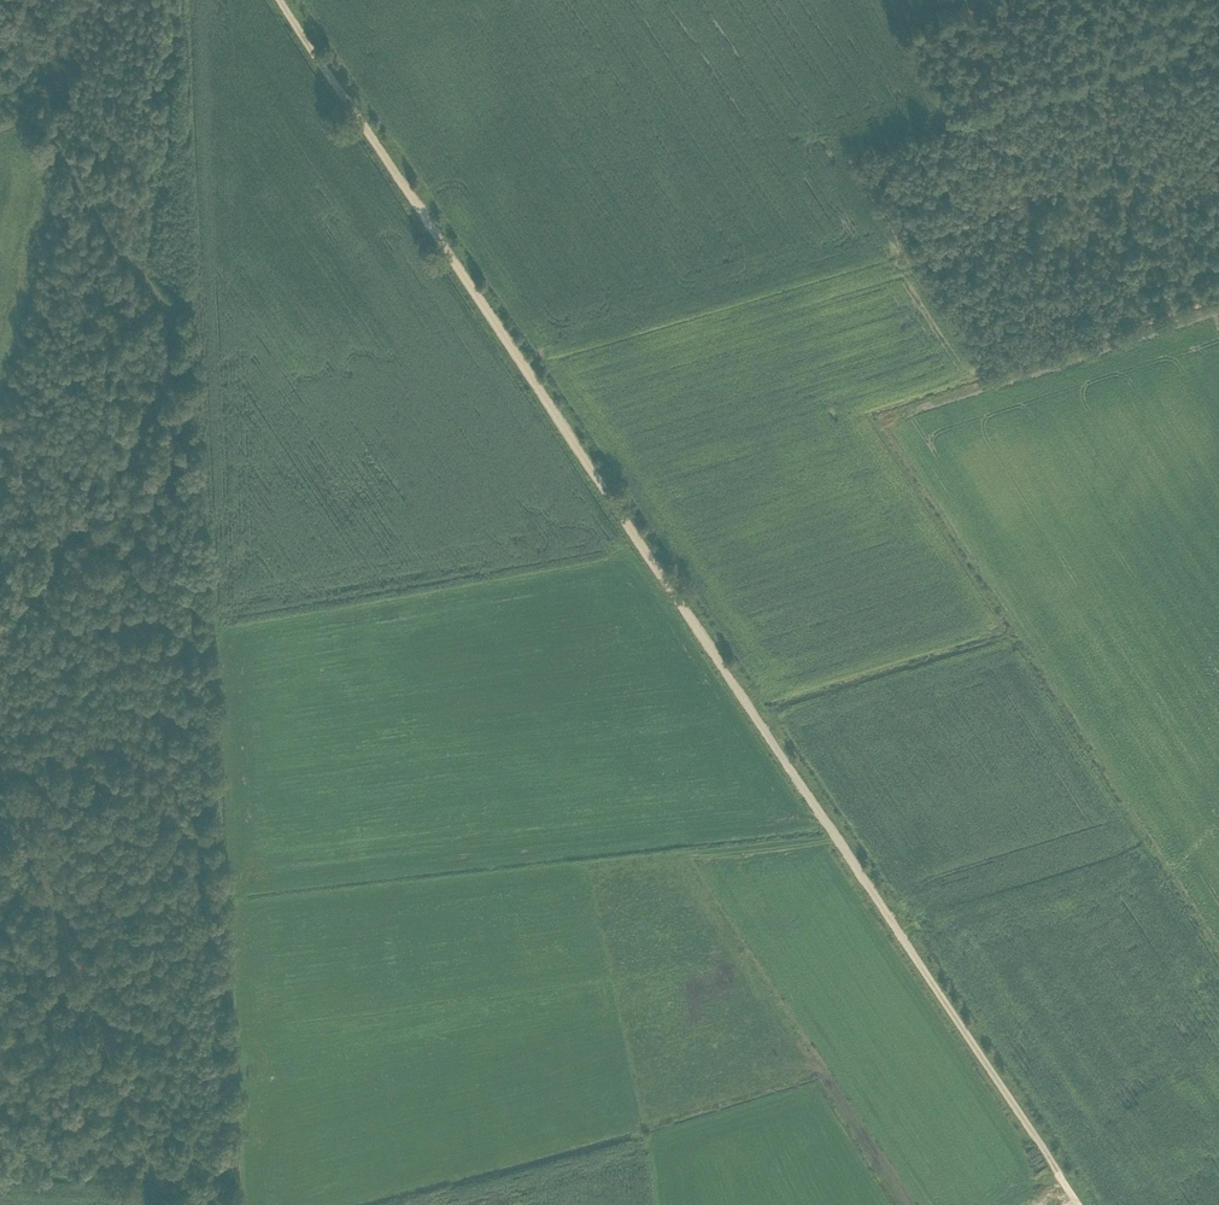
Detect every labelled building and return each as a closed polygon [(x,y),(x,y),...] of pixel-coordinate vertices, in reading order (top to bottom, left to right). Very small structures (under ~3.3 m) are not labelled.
[(981,1112),(987,1124),(995,1120),(989,1108),(981,1112)] [(1029,1178),(1030,1185),(1041,1184),(1040,1177),(1029,1178)]
